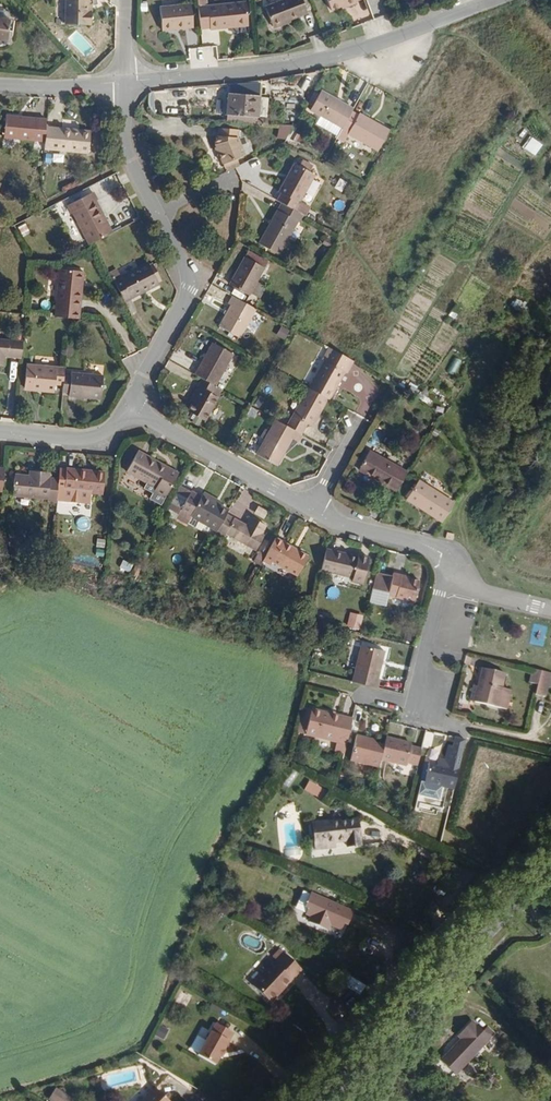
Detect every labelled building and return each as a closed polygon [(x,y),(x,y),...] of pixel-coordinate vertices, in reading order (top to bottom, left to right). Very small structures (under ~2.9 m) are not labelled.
[(84,0),(61,0),(60,24),(86,25),(87,11),(84,11),(84,0)] [(301,0),(281,0),(264,7),(271,26),(296,17),(297,13),(305,10),(301,0)] [(332,9),(347,4),(348,6),(358,3),(357,0),(328,0),(332,9)] [(248,26),(246,2),(197,6),(199,28),(208,27),(209,29),(248,26)] [(192,24),(191,4),(159,7),(161,30),(185,29),(185,25),(192,24)] [(263,83),(231,82),(230,93),(262,93),(263,83)] [(350,104),(352,101),(317,83),(307,102),(342,120),(350,104)] [(248,121),(250,99),(220,97),(218,118),(248,121)] [(390,122),(358,105),(357,107),(350,104),(342,120),(336,130),(343,134),(347,126),(379,143),(390,122)] [(39,134),(40,111),(19,110),(19,113),(4,112),(2,132),(39,134)] [(81,147),(82,125),(70,124),(70,127),(57,126),(57,123),(42,122),(40,144),(81,147)] [(294,135),(298,128),(292,124),(288,132),(294,135)] [(281,136),(286,127),(273,127),(273,135),(281,136)] [(241,159),(233,141),(234,133),(214,132),(214,140),(211,140),(211,148),(213,153),(215,152),(216,156),(215,157),(220,168),(241,159)] [(302,200),(317,171),(297,160),(282,190),(284,191),(280,199),(285,202),(308,214),(309,214),(314,205),(302,200)] [(113,231),(95,197),(97,197),(93,189),(67,203),(71,211),(72,210),(89,243),(96,239),(113,231)] [(283,254),(301,219),(305,221),(308,214),(285,202),(263,244),(283,254)] [(334,245),(337,239),(330,235),(327,241),(334,245)] [(98,253),(94,246),(84,251),(87,258),(98,253)] [(256,295),(270,268),(249,258),(242,272),(243,273),(237,286),(256,295)] [(161,281),(150,260),(126,273),(121,263),(112,268),(127,297),(152,283),(153,286),(161,281)] [(80,318),(85,268),(60,266),(55,316),(68,317),(80,318)] [(244,341),(262,309),(238,296),(234,304),(237,305),(224,329),(244,341)] [(458,313),(462,307),(456,303),(453,309),(458,313)] [(455,318),(458,313),(453,309),(450,314),(455,318)] [(8,337),(0,336),(0,362),(2,362),(3,353),(7,353),(8,337)] [(22,355),(23,338),(13,337),(11,354),(22,355)] [(219,384),(236,352),(215,340),(197,373),(205,377),(219,384)] [(333,397),(349,368),(351,369),(356,360),(354,358),(332,347),(327,356),(330,358),(314,387),(333,397)] [(65,372),(65,366),(33,363),(31,388),(55,389),(55,383),(64,383),(65,372)] [(104,396),(105,372),(72,370),(72,373),(65,372),(64,383),(64,390),(70,390),(70,394),(104,396)] [(209,420),(223,396),(222,396),(226,388),(219,384),(205,377),(201,384),(204,386),(195,403),(191,410),(204,418),(209,420)] [(195,403),(204,386),(201,384),(192,401),(195,403)] [(326,410),(333,397),(314,387),(312,385),(292,423),(307,431),(313,421),(317,423),(324,409),(326,410)] [(204,418),(191,410),(188,415),(202,422),(204,418)] [(284,462),(299,435),(305,438),(308,432),(307,431),(292,423),(282,418),(277,428),(271,437),(264,451),(284,462)] [(271,437),(277,428),(272,425),(267,435),(271,437)] [(172,478),(161,472),(163,469),(132,452),(121,473),(151,489),(149,492),(161,498),(172,478)] [(392,493),(402,474),(364,455),(354,474),(369,481),(374,483),(373,486),(384,491),(385,489),(392,493)] [(174,475),(163,469),(161,472),(172,478),(174,475)] [(96,495),(98,474),(90,473),(90,477),(67,474),(68,471),(60,470),(58,492),(96,495)] [(51,506),(53,480),(42,479),(43,474),(27,472),(26,478),(23,478),(8,477),(7,498),(42,501),(41,505),(51,506)] [(451,503),(414,480),(402,500),(439,522),(441,519),(451,503)] [(220,507),(200,496),(199,498),(179,487),(166,510),(174,515),(176,512),(178,513),(175,520),(187,526),(187,525),(191,518),(204,525),(217,531),(226,515),(228,511),(220,507)] [(222,503),(202,493),(200,496),(220,507),(222,503)] [(261,533),(266,525),(251,517),(246,526),(226,515),(217,531),(216,534),(223,538),(225,534),(256,551),(264,535),(261,533)] [(201,532),(204,525),(191,518),(187,525),(201,532)] [(220,542),(223,538),(216,534),(213,539),(220,542)] [(456,543),(458,536),(451,535),(449,542),(456,543)] [(312,555),(277,537),(265,561),(272,564),(274,561),(301,575),(312,555)] [(367,581),(372,553),(363,551),(362,554),(329,547),(325,569),(358,575),(357,579),(367,581)] [(133,573),(137,566),(128,561),(124,568),(133,573)] [(420,598),(424,578),(405,574),(405,573),(397,571),(396,575),(380,572),(374,601),(390,605),(393,592),(420,598)] [(315,621),(316,613),(293,608),(291,616),(315,621)] [(319,614),(317,622),(325,623),(327,616),(319,614)] [(339,625),(342,619),(337,615),(333,621),(339,625)] [(365,633),(368,622),(359,621),(357,631),(365,633)] [(382,677),(389,649),(365,643),(355,679),(381,686),(384,677),(382,677)] [(508,710),(513,690),(504,688),(507,673),(483,667),(478,686),(474,702),(508,710)] [(540,685),(543,671),(534,669),(531,683),(540,685)] [(550,681),(550,673),(543,671),(540,685),(538,695),(547,698),(550,681)] [(474,702),(478,686),(473,685),(469,701),(474,702)] [(347,747),(354,720),(313,709),(313,712),(306,736),(338,744),(347,747)] [(306,736),(313,712),(305,710),(298,734),(306,736)] [(381,759),(384,745),(375,743),(365,740),(366,737),(357,735),(350,760),(378,767),(381,759)] [(418,767),(423,750),(412,747),(412,744),(387,737),(384,745),(381,759),(407,766),(407,764),(418,767)] [(345,756),(347,747),(338,744),(336,754),(345,756)] [(449,802),(456,775),(447,773),(446,778),(426,772),(420,794),(449,802)] [(309,782),(306,789),(318,795),(322,788),(309,782)] [(365,844),(362,817),(314,822),(317,855),(333,853),(332,843),(350,841),(350,845),(365,844)] [(352,927),(358,913),(312,893),(306,906),(316,910),(310,923),(332,932),(334,927),(346,932),(349,925),(352,927)] [(210,914),(215,902),(211,900),(205,912),(210,914)] [(283,957),(290,949),(286,945),(279,953),(283,957)] [(278,1002),(310,969),(290,949),(283,957),(258,982),(278,1002)] [(243,1030),(225,1021),(221,1029),(239,1038),(243,1030)] [(455,1078),(483,1050),(492,1041),(495,1038),(486,1030),(481,1034),(472,1025),(457,1040),(460,1043),(452,1050),(440,1063),(455,1078)] [(234,1048),(239,1038),(221,1029),(208,1054),(226,1063),(231,1054),(234,1048)] [(452,1050),(460,1043),(457,1040),(450,1048),(452,1050)] [(487,1054),(496,1045),(492,1041),(483,1050),(487,1054)] [(177,1100),(160,1085),(146,1100),(177,1100)] [(76,1099),(56,1087),(48,1100),(50,1100),(74,1100),(76,1099)]
